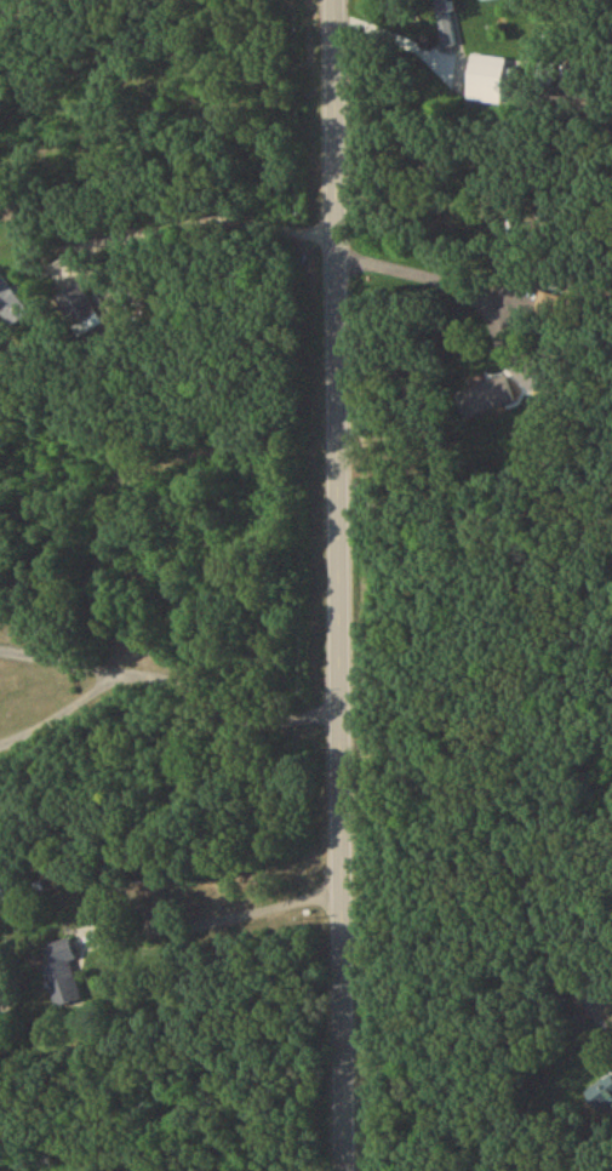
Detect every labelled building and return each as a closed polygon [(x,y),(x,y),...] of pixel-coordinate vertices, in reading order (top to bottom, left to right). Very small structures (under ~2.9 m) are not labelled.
[(457,2),(435,6),(444,51),(466,47),(457,2)] [(506,62),(471,58),(466,104),(501,108),(506,62)] [(13,330),(31,315),(0,277),(0,278),(0,314),(13,330)] [(72,327),(98,327),(98,300),(72,301),(72,327)] [(514,406),(505,378),(458,393),(467,422),(514,406)] [(74,966),(78,965),(72,942),(43,951),(60,1011),(84,1004),(74,966)]
